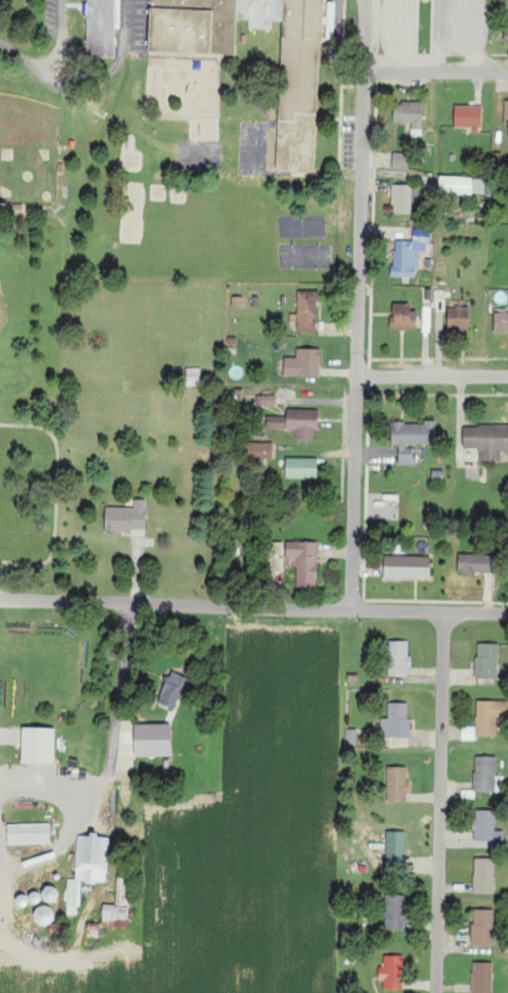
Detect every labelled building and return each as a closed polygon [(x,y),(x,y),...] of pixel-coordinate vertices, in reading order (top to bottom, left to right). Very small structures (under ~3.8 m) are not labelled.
[(86,57),(114,57),(116,0),(87,0),(86,57)] [(235,56),(236,20),(249,20),(249,29),(271,29),(272,21),(282,21),(282,0),(151,0),(149,54),(235,56)] [(315,173),(317,123),(309,122),(309,115),(319,116),(323,0),(284,0),(281,107),(287,107),(286,117),(279,117),(277,172),(315,173)] [(411,123),(411,138),(422,138),(423,103),(395,102),(394,123),(411,123)] [(454,128),(471,128),(470,133),(481,133),(482,107),(455,106),(454,128)] [(408,170),(409,152),(393,152),(392,170),(408,170)] [(485,196),(485,179),(440,177),(439,193),(485,196)] [(413,185),(392,185),(392,215),(413,216),(413,185)] [(393,278),(418,278),(418,252),(429,252),(430,230),(413,229),(413,242),(394,241),(393,278)] [(318,292),(298,291),(297,315),(290,315),(290,324),(298,324),(297,333),(316,333),(318,292)] [(410,312),(410,305),(392,304),(391,329),(417,330),(417,312),(410,312)] [(470,331),(469,307),(448,308),(449,332),(470,331)] [(494,313),(495,333),(507,333),(507,313),(494,313)] [(285,358),(284,377),(321,378),(321,350),(297,349),(297,358),(285,358)] [(257,407),(276,407),(276,396),(257,396),(257,407)] [(267,417),(266,430),(291,430),(291,440),(314,440),(314,432),(319,432),(319,410),(287,410),(287,417),(267,417)] [(399,465),(416,465),(416,445),(435,446),(435,423),(392,423),(392,445),(399,445),(399,465)] [(479,450),(479,461),(501,461),(501,453),(507,453),(507,426),(463,426),(463,450),(479,450)] [(273,444),(246,443),(246,459),(273,460),(273,444)] [(286,478),(317,479),(317,459),(287,459),(286,478)] [(106,507),(105,531),(146,531),(147,500),(134,500),(134,507),(106,507)] [(297,567),(296,586),(317,587),(318,542),(287,541),(287,567),(297,567)] [(495,573),(495,555),(459,553),(458,572),(495,573)] [(430,556),(384,555),(384,578),(430,579),(430,556)] [(388,676),(409,676),(410,641),(389,641),(388,676)] [(476,678),(498,679),(499,644),(477,643),(476,678)] [(178,709),(188,677),(169,671),(159,704),(178,709)] [(477,700),(476,736),(497,736),(497,721),(507,722),(507,721),(507,701),(477,700)] [(409,737),(409,703),(388,702),(388,718),(381,718),(381,737),(409,737)] [(136,757),(172,756),(172,723),(135,724),(136,757)] [(22,763),(55,764),(55,728),(23,727),(22,763)] [(345,745),(358,745),(359,730),(346,729),(345,745)] [(474,791),(496,792),(497,757),(475,756),(474,791)] [(387,801),(408,802),(408,767),(387,766),(387,801)] [(495,831),(495,810),(473,811),(474,842),(505,841),(504,831),(495,831)] [(49,823),(7,824),(8,845),(50,844),(49,823)] [(406,831),(387,831),(386,864),(406,864),(406,831)] [(78,835),(76,879),(68,879),(67,914),(79,915),(80,882),(107,883),(109,835),(91,835),(91,836),(78,835)] [(473,893),(494,894),(495,859),(474,858),(473,893)] [(128,927),(130,877),(117,877),(116,905),(103,904),(102,926),(128,927)] [(386,931),(405,930),(404,895),(384,896),(386,931)] [(56,921),(51,904),(34,909),(39,925),(56,921)] [(492,909),(471,910),(472,946),(493,946),(492,909)] [(384,991),(404,990),(403,955),(384,956),(385,967),(378,968),(379,982),(384,981),(384,991)] [(493,963),(472,962),(472,992),(492,992),(493,963)]
